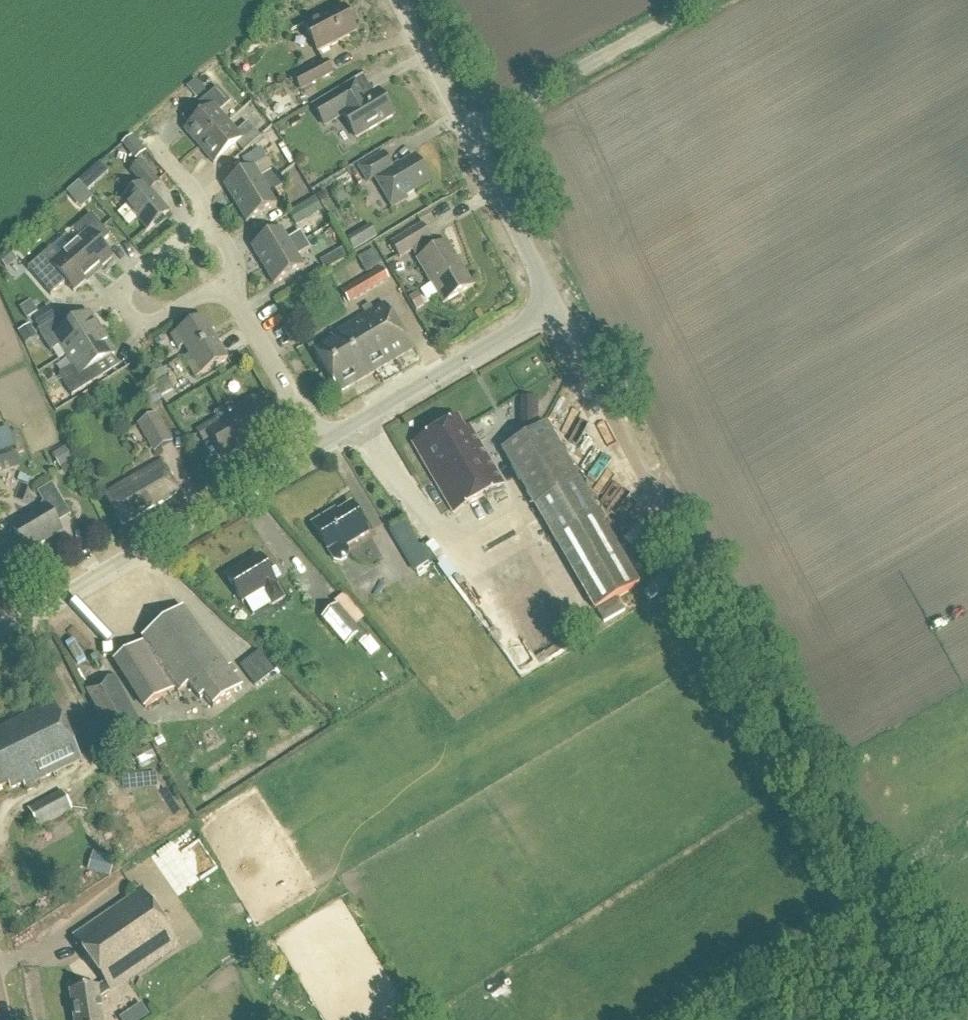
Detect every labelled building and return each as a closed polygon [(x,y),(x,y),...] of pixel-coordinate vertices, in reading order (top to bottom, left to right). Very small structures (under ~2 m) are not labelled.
[(344,10),(303,32),(317,57),(358,35),(344,10)] [(300,94),(332,76),(325,63),(293,82),(300,94)] [(205,93),(195,80),(186,86),(196,99),(205,93)] [(313,110),(316,114),(325,128),(343,118),(358,141),(394,119),(379,93),(366,101),(356,84),(313,110)] [(185,134),(200,151),(229,125),(220,115),(231,105),(218,91),(201,106),(208,114),(185,134)] [(247,114),(263,132),(271,125),(256,107),(247,114)] [(200,151),(215,167),(237,149),(244,156),(252,149),(262,141),(248,125),(237,135),(229,125),(200,151)] [(252,149),(255,155),(280,141),(273,130),(262,141),(252,149)] [(129,155),(135,162),(145,154),(139,146),(129,155)] [(432,184),(416,158),(395,172),(384,155),(360,170),(369,185),(376,181),(394,210),(409,201),(407,199),(432,184)] [(151,195),(160,187),(142,166),(131,175),(142,188),(122,204),(148,235),(170,217),(151,195)] [(224,188),(235,207),(279,182),(274,173),(260,182),(254,171),(224,188)] [(94,187),(86,178),(79,184),(87,193),(94,187)] [(235,207),(246,226),(275,209),(269,199),(284,190),(279,182),(235,207)] [(290,217),(297,228),(310,220),(316,230),(328,222),(315,201),(290,217)] [(71,252),(95,280),(115,263),(103,249),(112,241),(92,219),(76,232),(84,241),(71,252)] [(419,262),(444,305),(475,287),(450,244),(440,250),(425,226),(393,244),(402,259),(414,251),(420,261),(419,262)] [(251,249),(263,269),(306,243),(301,235),(288,243),(281,232),(251,249)] [(375,235),(353,246),(357,253),(379,242),(375,235)] [(263,269),(274,288),(303,270),(296,259),(310,251),(306,243),(263,269)] [(346,250),(324,263),(328,273),(352,259),(346,250)] [(64,282),(76,296),(95,280),(71,252),(60,261),(52,252),(34,268),(54,291),(64,282)] [(9,253),(0,261),(0,264),(5,271),(16,261),(9,253)] [(388,282),(381,269),(341,292),(348,305),(388,282)] [(19,310),(26,321),(37,315),(31,303),(19,310)] [(332,343),(314,353),(339,395),(412,351),(385,305),(329,338),(332,343)] [(109,307),(99,315),(108,326),(118,318),(109,307)] [(62,349),(68,359),(103,337),(90,317),(72,328),(66,318),(40,334),(52,355),(62,349)] [(190,356),(215,340),(202,319),(170,338),(178,351),(184,347),(190,356)] [(30,327),(18,334),(25,345),(36,338),(30,327)] [(68,359),(75,370),(60,380),(73,400),(105,380),(104,379),(103,379),(100,382),(94,372),(115,358),(103,337),(68,359)] [(189,369),(196,382),(228,362),(215,340),(190,356),(195,365),(189,369)] [(151,379),(161,373),(157,366),(147,372),(151,379)] [(166,379),(161,373),(151,379),(155,386),(166,379)] [(223,413),(246,450),(268,436),(255,415),(263,411),(257,400),(235,414),(232,408),(223,413)] [(212,441),(225,462),(246,450),(223,413),(215,418),(219,423),(199,436),(205,446),(212,441)] [(136,427),(153,456),(173,444),(156,415),(136,427)] [(470,429),(465,432),(458,420),(413,446),(453,515),(503,486),(470,429)] [(79,421),(63,429),(72,449),(88,442),(79,421)] [(498,451),(592,612),(638,585),(544,423),(498,451)] [(19,469),(6,428),(0,430),(0,474),(19,469)] [(107,499),(124,528),(179,495),(162,466),(107,499)] [(12,531),(26,555),(61,534),(54,522),(68,514),(52,487),(38,495),(47,511),(12,531)] [(351,505),(336,514),(334,510),(310,524),(326,552),(332,561),(339,563),(348,558),(350,550),(346,545),(368,532),(351,505)] [(387,530),(413,574),(434,562),(408,518),(387,530)] [(456,575),(433,542),(426,547),(439,566),(437,567),(448,581),(456,575)] [(272,608),(284,601),(276,587),(259,559),(226,579),(242,605),(263,592),(264,594),(272,608)] [(115,665),(146,712),(175,691),(178,695),(189,687),(199,702),(204,699),(213,710),(242,689),(181,608),(139,639),(143,645),(115,665)] [(317,625),(342,653),(361,637),(336,608),(317,625)] [(86,693),(112,743),(141,727),(114,678),(86,693)] [(0,731),(0,792),(8,788),(10,792),(23,786),(25,790),(81,762),(54,705),(0,731)] [(27,812),(37,830),(72,812),(62,793),(27,812)] [(70,994),(74,1019),(102,1019),(99,999),(109,993),(110,994),(126,983),(127,984),(179,949),(140,892),(135,895),(137,898),(75,940),(74,939),(72,940),(104,987),(98,992),(97,990),(70,994)]
